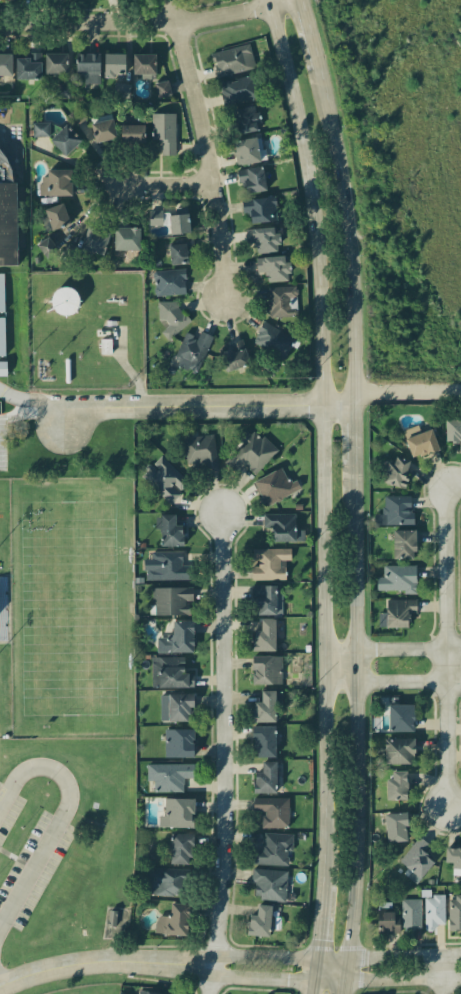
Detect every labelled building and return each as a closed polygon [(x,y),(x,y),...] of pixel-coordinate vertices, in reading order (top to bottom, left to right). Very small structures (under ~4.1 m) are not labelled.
[(209,51),(256,39),(262,65),(215,77),(209,51)] [(71,52),(95,52),(95,72),(72,73),(71,52)] [(43,53),(64,53),(63,73),(43,73),(43,53)] [(130,53),(151,53),(151,72),(129,72),(130,53)] [(8,83),(0,83),(0,55),(8,55),(8,83)] [(13,56),(36,55),(36,77),(14,77),(13,56)] [(101,55),(121,55),(121,74),(101,74),(101,55)] [(217,82),(249,74),(255,98),(223,106),(217,82)] [(150,83),(162,78),(168,92),(156,97),(150,83)] [(130,97),(131,84),(115,83),(114,95),(130,97)] [(72,85),(59,84),(58,97),(70,98),(72,85)] [(229,108),(251,105),(255,129),(233,133),(229,108)] [(151,113),(173,114),(173,153),(151,153),(151,113)] [(88,119),(106,115),(111,134),(92,139),(88,119)] [(114,120),(142,121),(142,136),(114,135),(114,120)] [(50,122),(33,123),(33,137),(50,137),(50,122)] [(45,138),(60,124),(75,140),(60,154),(45,138)] [(228,138),(256,134),(260,161),(232,165),(228,138)] [(18,266),(0,266),(0,150),(7,159),(11,169),(14,183),(17,183),(18,266)] [(231,169),(257,166),(261,191),(235,195),(231,169)] [(43,170),(67,169),(68,191),(44,192),(43,170)] [(243,198),(269,196),(271,220),(245,221),(243,198)] [(71,225),(64,203),(45,209),(51,231),(71,225)] [(146,211),(161,209),(163,225),(148,227),(146,211)] [(164,212),(182,210),(185,231),(167,233),(164,212)] [(83,226),(105,234),(98,254),(76,246),(83,226)] [(237,230),(271,226),(274,248),(239,252),(237,230)] [(111,227),(136,227),(136,252),(111,251),(111,227)] [(56,249),(47,238),(37,245),(46,257),(56,249)] [(166,243),(179,241),(181,261),(169,262),(166,243)] [(257,257),(281,253),(286,279),(262,283),(257,257)] [(151,269),(182,267),(183,293),(152,295),(151,269)] [(268,287),(294,287),(294,314),(268,314),(268,287)] [(54,308),(57,312),(61,314),(66,315),(70,314),(74,311),(77,307),(78,302),(77,296),(74,292),(69,289),(64,289),(59,290),(55,293),(52,298),(52,303),(54,308)] [(174,300),(191,319),(171,336),(155,317),(174,300)] [(261,322),(296,343),(285,362),(249,341),(261,322)] [(184,332),(204,339),(194,369),(173,361),(184,332)] [(96,339),(110,339),(111,353),(97,354),(96,339)] [(214,346),(238,341),(244,364),(220,369),(214,346)] [(443,420),(460,419),(460,448),(444,448),(443,420)] [(401,434),(423,425),(432,446),(410,455),(401,434)] [(226,461),(249,430),(271,447),(248,478),(226,461)] [(181,440),(209,435),(216,470),(187,475),(181,440)] [(377,475),(388,454),(408,464),(397,486),(377,475)] [(159,457),(186,481),(168,501),(141,476),(159,457)] [(251,484),(280,468),(292,489),(263,505),(251,484)] [(381,496),(408,496),(408,522),(381,522),(381,496)] [(262,511),(294,511),(294,542),(263,542),(262,511)] [(155,513),(183,514),(182,546),(155,546),(155,513)] [(386,529),(415,530),(414,559),(385,558),(386,529)] [(247,550),(282,549),(283,579),(248,579),(247,550)] [(151,550),(183,550),(183,578),(151,579),(151,550)] [(377,564),(415,565),(414,591),(376,590),(377,564)] [(251,585),(282,584),(282,613),(251,613),(251,585)] [(151,587),(187,585),(188,614),(152,616),(151,587)] [(382,599),(414,599),(414,626),(382,626),(382,599)] [(248,618),(272,619),(271,649),(248,648),(248,618)] [(166,620),(186,619),(187,648),(168,649),(156,649),(155,638),(166,637),(166,620)] [(248,655),(278,653),(279,683),(249,684),(248,655)] [(149,655),(182,654),(183,685),(150,686),(149,655)] [(250,689),(276,689),(276,719),(249,718),(250,689)] [(159,692),(191,693),(190,720),(159,719),(159,692)] [(383,704),(410,703),(411,728),(384,729),(383,704)] [(247,727),(272,726),(273,752),(248,754),(247,727)] [(162,729),(192,730),(191,754),(161,753),(162,729)] [(380,737),(410,735),(412,760),(381,762),(380,737)] [(251,760),(271,760),(271,792),(251,792),(251,760)] [(150,763),(187,762),(188,789),(150,790),(150,763)] [(381,770),(405,769),(406,798),(383,799),(381,770)] [(162,796),(191,796),(191,825),(163,825),(162,796)] [(251,796),(289,797),(288,827),(261,827),(262,812),(250,812),(251,796)] [(380,814),(402,811),(405,838),(383,841),(380,814)] [(262,831),(290,832),(289,865),(249,864),(249,845),(262,845),(262,831)] [(165,832),(186,833),(185,861),(165,861),(165,832)] [(415,838),(434,852),(418,875),(398,861),(415,838)] [(442,850),(460,850),(460,875),(442,875),(442,850)] [(147,866),(184,867),(183,895),(147,895),(147,866)] [(251,869),(286,869),(285,901),(250,900),(251,869)] [(423,896),(442,896),(442,927),(423,927),(423,896)] [(449,896),(460,897),(460,927),(447,926),(449,896)] [(164,899),(183,899),(182,933),(164,932),(164,899)] [(398,899),(418,899),(418,928),(398,928),(398,899)] [(244,905),(281,906),(280,937),(243,936),(244,905)] [(373,909),(392,909),(392,930),(374,931),(373,909)] [(117,911),(110,910),(108,926),(116,927),(117,911)]
